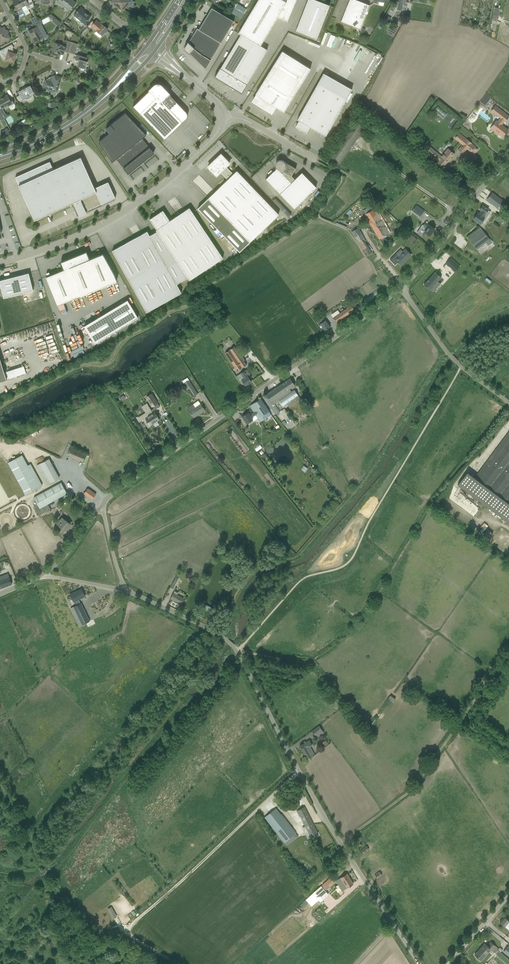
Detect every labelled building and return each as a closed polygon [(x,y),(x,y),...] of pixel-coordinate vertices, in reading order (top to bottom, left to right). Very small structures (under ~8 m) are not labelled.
[(28,9),(34,6),(33,2),(32,0),(28,0),(27,0),(26,0),(16,0),(13,2),(18,10),(17,10),(19,14),(24,12),(24,13),(29,10),(28,9)] [(76,3),(73,0),(59,0),(57,2),(60,4),(61,4),(65,7),(65,6),(70,10),(76,3)] [(111,2),(122,11),(130,2),(128,0),(113,0),(111,2)] [(241,34),(261,46),(277,17),(287,22),(296,0),(258,0),(239,33),(241,34)] [(315,0),(308,0),(296,30),(317,39),(329,6),(315,0)] [(369,5),(356,0),(349,0),(341,21),(360,29),(369,5)] [(407,0),(399,0),(399,2),(396,1),(395,9),(397,9),(397,10),(402,10),(407,11),(408,2),(406,2),(407,0)] [(232,13),(241,18),(247,9),(237,3),(232,13)] [(85,24),(91,17),(84,11),(85,10),(81,7),(74,15),(85,24)] [(497,24),(498,21),(499,13),(500,8),(495,7),(494,15),(493,15),(490,30),(496,31),(497,24)] [(212,8),(199,29),(221,43),(234,21),(212,8)] [(391,18),(386,15),(383,19),(384,19),(383,21),(387,24),(388,22),(389,22),(391,18)] [(35,42),(43,38),(44,38),(46,37),(46,36),(44,32),(42,33),(38,26),(42,24),(40,20),(31,24),(33,28),(28,31),(30,35),(31,35),(35,42)] [(96,30),(102,35),(108,29),(102,24),(96,20),(94,22),(91,26),(96,30)] [(85,34),(91,26),(89,24),(82,32),(85,34)] [(10,38),(4,27),(2,28),(0,25),(0,39),(1,39),(3,42),(10,38)] [(221,43),(199,29),(197,28),(192,37),(193,38),(189,43),(188,42),(184,48),(189,53),(190,52),(203,65),(206,68),(221,43)] [(261,46),(241,34),(221,68),(220,67),(215,77),(242,93),(247,84),(246,83),(267,49),(261,46)] [(59,52),(64,54),(65,52),(69,53),(70,48),(66,46),(63,46),(63,45),(55,43),(52,52),(59,54),(59,52)] [(16,54),(13,53),(13,52),(13,51),(13,50),(13,49),(12,48),(14,48),(12,44),(1,50),(0,51),(2,54),(3,53),(4,54),(4,55),(5,55),(6,56),(7,56),(6,60),(14,62),(16,54)] [(266,109),(272,113),(276,106),(284,112),(311,69),(282,51),(255,94),(257,95),(253,101),(263,108),(264,107),(266,108),(266,109)] [(88,58),(77,54),(76,59),(79,60),(77,66),(86,69),(88,61),(87,61),(88,58)] [(355,86),(326,70),(298,119),(300,120),(296,126),(299,128),(299,129),(302,131),(303,130),(307,132),(311,126),(327,136),(355,86)] [(57,92),(61,78),(54,75),(54,76),(52,76),(51,77),(50,77),(49,78),(47,79),(46,80),(45,80),(43,87),(47,88),(47,89),(54,92),(54,91),(57,92)] [(165,140),(186,119),(187,118),(187,117),(187,116),(188,116),(188,115),(187,114),(187,113),(186,112),(162,86),(161,86),(161,85),(160,85),(159,85),(158,85),(157,85),(156,85),(155,85),(155,86),(154,86),(133,106),(165,140)] [(21,94),(16,97),(18,100),(23,98),(23,99),(26,99),(27,99),(28,99),(29,99),(30,98),(31,98),(32,97),(33,95),(32,94),(34,93),(30,86),(27,88),(27,87),(26,87),(25,87),(24,87),(23,88),(22,88),(22,89),(21,89),(21,90),(22,90),(22,91),(19,92),(21,94)] [(0,112),(1,112),(2,115),(5,113),(3,108),(8,105),(9,106),(14,103),(11,98),(10,99),(7,95),(1,98),(0,97),(0,98),(0,104),(2,108),(0,109),(0,111),(0,112)] [(438,106),(433,111),(443,118),(447,113),(438,106)] [(504,126),(507,123),(508,123),(508,124),(508,122),(508,116),(498,108),(498,107),(494,113),(503,120),(500,123),(499,123),(499,122),(493,130),(494,129),(498,132),(497,133),(501,136),(502,135),(506,138),(505,139),(508,134),(508,130),(504,126)] [(109,133),(103,139),(99,142),(112,162),(116,159),(128,173),(154,152),(142,138),(146,135),(125,113),(110,125),(106,129),(109,133)] [(471,151),(475,146),(459,133),(455,138),(463,145),(459,150),(463,153),(467,148),(471,151)] [(438,161),(436,163),(442,168),(454,154),(448,149),(442,156),(431,148),(428,153),(438,161)] [(230,163),(226,166),(233,173),(242,164),(230,151),(225,157),(230,163)] [(250,242),(279,214),(237,171),(233,174),(226,167),(230,163),(221,154),(208,167),(217,175),(220,172),(227,180),(208,198),(232,224),(222,233),(240,252),(250,242)] [(87,213),(86,211),(115,198),(108,182),(95,188),(81,157),(54,169),(50,161),(16,177),(35,220),(73,203),(80,216),(87,213)] [(296,168),(283,161),(282,160),(281,160),(280,160),(279,160),(278,161),(277,161),(277,162),(276,162),(276,163),(276,164),(276,165),(276,166),(276,167),(277,168),(266,179),(294,208),(316,187),(302,172),(295,179),(291,176),(296,168)] [(494,195),(488,201),(493,205),(498,199),(494,195)] [(289,217),(291,214),(275,198),(273,200),(276,204),(274,206),(279,212),(282,209),(289,217)] [(416,205),(412,211),(420,217),(424,210),(416,205)] [(482,216),(487,208),(482,205),(480,209),(481,210),(479,214),(477,213),(474,219),(481,224),(484,218),(482,216)] [(190,280),(223,258),(189,208),(170,221),(163,210),(150,219),(157,229),(156,230),(157,231),(188,278),(190,280)] [(366,214),(380,239),(389,233),(377,211),(376,212),(374,209),(366,214)] [(430,235),(435,229),(425,222),(423,225),(422,224),(420,228),(425,231),(422,234),(425,236),(427,233),(430,235)] [(368,247),(367,244),(357,228),(351,232),(360,246),(362,250),(368,247)] [(486,242),(489,239),(480,228),(467,238),(477,249),(486,242)] [(112,250),(145,309),(147,312),(182,293),(177,284),(188,278),(157,231),(150,235),(147,231),(112,250)] [(396,258),(395,259),(401,265),(411,255),(405,249),(401,253),(399,251),(394,256),(396,258)] [(46,277),(58,305),(117,281),(114,274),(103,254),(90,259),(87,252),(61,262),(64,270),(46,277)] [(454,272),(461,267),(453,258),(447,263),(449,266),(450,266),(452,269),(454,272)] [(427,289),(440,278),(435,272),(422,283),(427,289)] [(0,279),(0,284),(1,288),(4,298),(25,292),(33,290),(29,273),(14,277),(14,276),(9,277),(3,278),(4,278),(0,279)] [(127,300),(85,326),(95,343),(138,317),(127,300)] [(354,310),(353,309),(351,305),(349,306),(348,304),(346,306),(347,308),(344,310),(343,308),(340,310),(341,311),(340,313),(333,317),(336,322),(354,310)] [(325,330),(330,327),(323,317),(317,321),(319,324),(321,328),(322,327),(325,330)] [(234,346),(225,353),(237,371),(246,364),(234,346)] [(245,386),(252,381),(244,371),(240,373),(244,378),(241,379),(245,386)] [(295,385),(290,378),(266,394),(273,405),(279,400),(283,405),(287,403),(289,407),(301,398),(294,389),(291,391),(290,389),(295,385)] [(198,394),(189,380),(184,383),(192,397),(198,394)] [(157,403),(155,400),(151,393),(146,397),(151,403),(152,406),(157,403)] [(242,416),(247,424),(253,420),(257,418),(260,422),(271,414),(260,398),(250,406),(254,412),(250,415),(248,412),(242,416)] [(144,429),(161,418),(160,418),(159,419),(158,417),(156,414),(155,414),(155,413),(154,414),(147,403),(142,406),(142,407),(143,406),(147,413),(141,416),(142,416),(144,418),(143,419),(144,420),(144,421),(144,420),(148,426),(144,429)] [(194,417),(205,410),(200,403),(195,407),(193,404),(188,407),(190,411),(194,417)] [(475,477),(467,472),(458,485),(508,523),(508,431),(475,477)] [(67,455),(83,461),(86,454),(70,448),(67,455)] [(25,494),(42,485),(31,464),(28,465),(22,455),(8,462),(25,494)] [(48,485),(59,478),(48,459),(37,465),(48,485)] [(48,504),(67,493),(61,482),(34,497),(37,503),(34,505),(39,515),(51,509),(48,504)] [(84,493),(92,499),(96,494),(88,488),(84,493)] [(65,530),(70,524),(62,517),(57,523),(57,524),(55,527),(55,528),(59,531),(60,531),(61,530),(62,528),(64,530),(65,530)] [(478,533),(480,535),(488,526),(484,523),(480,527),(482,529),(478,533)] [(12,584),(9,576),(3,578),(2,575),(0,576),(0,588),(12,584)] [(82,588),(70,594),(74,602),(75,601),(76,605),(71,607),(79,626),(86,622),(90,620),(81,603),(79,599),(85,596),(82,588)] [(181,604),(183,599),(184,598),(177,594),(178,592),(175,591),(174,593),(171,598),(181,604)] [(304,743),(300,745),(307,758),(314,754),(310,746),(312,745),(310,740),(304,743)] [(304,807),(297,810),(311,837),(318,834),(304,807)] [(276,808),(264,817),(284,842),(296,834),(276,808)] [(353,884),(347,873),(339,878),(342,883),(343,882),(347,888),(353,884)] [(331,878),(321,886),(325,890),(335,882),(331,878)] [(302,908),(306,905),(307,907),(310,904),(306,900),(303,902),(300,905),(302,908)] [(108,908),(112,918),(117,916),(112,906),(108,908)] [(504,916),(500,922),(508,929),(508,921),(504,916)] [(494,953),(498,949),(491,942),(487,946),(485,943),(475,954),(482,961),(491,950),(494,953)]
